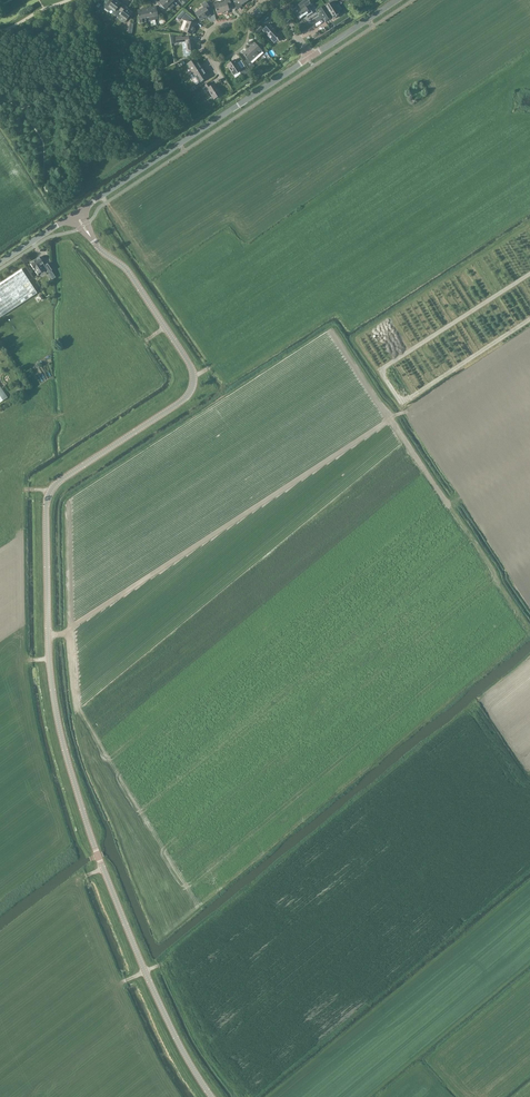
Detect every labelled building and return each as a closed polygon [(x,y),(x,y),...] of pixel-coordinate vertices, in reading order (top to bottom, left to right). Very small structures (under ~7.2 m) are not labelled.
[(113,14),(116,17),(124,6),(121,4),(121,5),(115,0),(114,2),(112,0),(110,1),(105,7),(106,8),(108,10),(109,10),(110,8),(115,12),(113,14)] [(165,0),(162,0),(159,3),(165,10),(168,7),(171,10),(173,8),(165,0)] [(173,0),(165,0),(173,8),(175,6),(172,3),(174,1),(173,0)] [(213,4),(213,5),(215,5),(217,14),(218,14),(222,13),(222,12),(229,10),(227,5),(232,3),(231,1),(229,1),(229,0),(224,0),(225,2),(218,4),(218,2),(217,2),(213,3),(213,4)] [(301,8),(295,12),(299,20),(310,13),(308,10),(310,8),(309,7),(312,5),(309,0),(305,0),(298,4),(301,8)] [(204,8),(195,13),(200,21),(210,14),(207,10),(210,8),(206,2),(202,5),(204,8)] [(325,6),(318,10),(322,15),(321,16),(324,21),(330,18),(329,16),(330,15),(333,19),(341,14),(334,2),(326,7),(325,6)] [(127,8),(124,6),(116,17),(119,19),(121,17),(127,21),(132,14),(127,9),(127,8)] [(152,21),(150,9),(144,10),(145,19),(149,18),(150,22),(152,21)] [(181,19),(187,22),(184,32),(192,35),(196,24),(193,23),(194,19),(186,13),(181,19)] [(270,24),(263,31),(275,43),(278,40),(279,41),(285,35),(281,31),(277,35),(275,32),(276,31),(270,24)] [(260,26),(254,31),(258,34),(263,29),(260,26)] [(191,51),(195,51),(194,40),(189,40),(189,37),(182,38),(182,36),(176,37),(176,43),(183,42),(186,41),(187,48),(183,49),(184,56),(190,55),(191,54),(191,51)] [(243,54),(247,58),(247,59),(245,61),(250,70),(255,66),(251,62),(262,51),(255,43),(243,54)] [(191,71),(193,75),(203,68),(201,65),(200,65),(196,59),(188,65),(192,71),(191,71)] [(235,60),(227,65),(234,76),(240,72),(243,77),(249,73),(245,67),(241,69),(235,60)] [(203,68),(193,75),(195,77),(196,77),(200,83),(208,77),(204,71),(205,71),(203,68)] [(208,83),(202,87),(205,93),(209,91),(214,100),(222,95),(215,84),(211,87),(208,83)] [(30,263),(35,270),(38,274),(45,270),(44,270),(48,267),(50,272),(54,269),(50,262),(46,265),(47,266),(46,266),(44,264),(40,257),(30,263)] [(26,276),(22,269),(0,283),(0,316),(1,317),(37,293),(26,276)] [(99,624),(84,633),(88,639),(102,629),(99,624)] [(174,915),(169,918),(174,925),(179,922),(174,915)]
